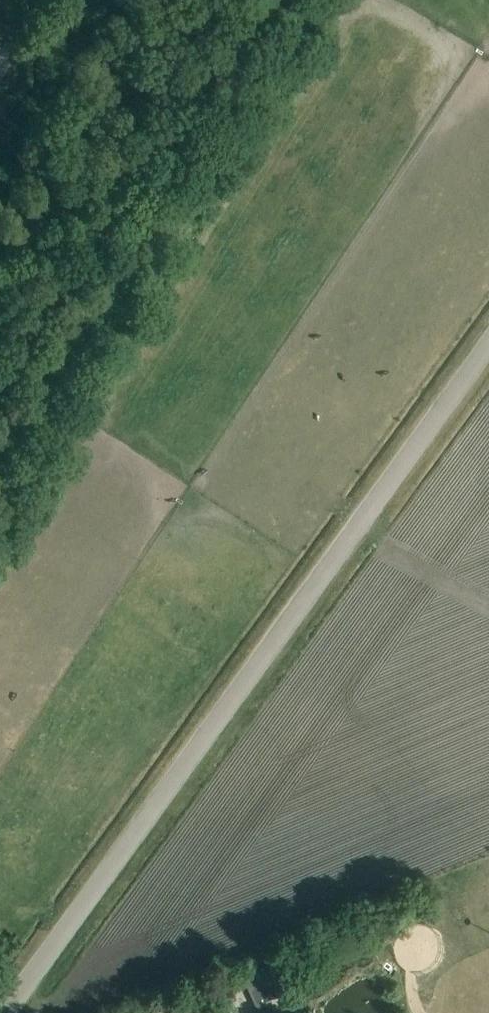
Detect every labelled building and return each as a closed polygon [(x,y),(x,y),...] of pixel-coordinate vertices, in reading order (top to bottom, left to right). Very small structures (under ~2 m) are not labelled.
[(7,124),(15,112),(8,107),(0,119),(7,124)] [(176,1012),(200,1012),(195,1002),(175,1010),(176,1012)]
